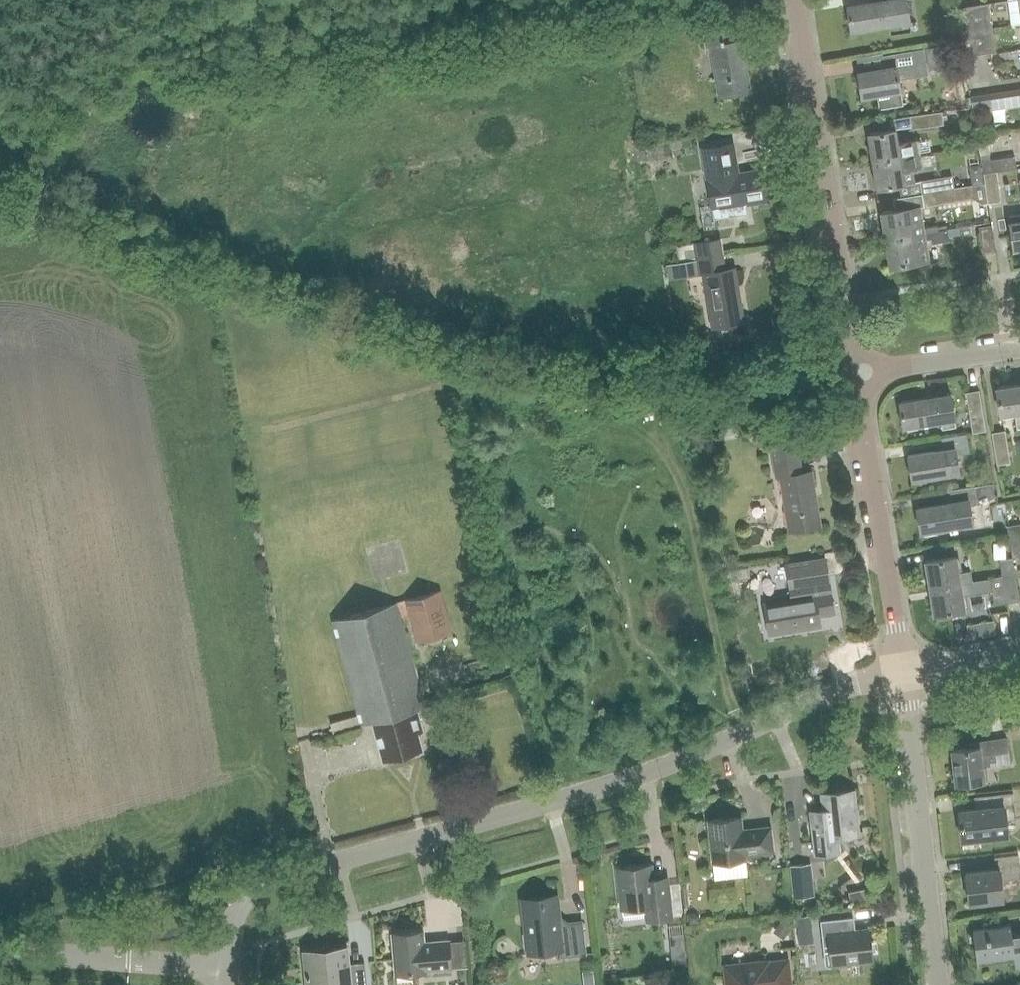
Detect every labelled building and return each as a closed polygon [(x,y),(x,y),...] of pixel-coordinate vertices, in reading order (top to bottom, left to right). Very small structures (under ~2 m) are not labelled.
[(886,26),(887,36),(909,33),(904,0),(870,0),(871,2),(845,6),(848,32),(886,26)] [(1019,24),(1019,0),(1008,0),(1011,25),(1019,23),(1019,24)] [(985,4),(976,5),(978,17),(987,15),(985,4)] [(976,5),(965,7),(969,31),(980,29),(978,17),(976,5)] [(956,8),(960,32),(969,31),(965,7),(956,8)] [(720,95),(751,91),(742,39),(733,41),(731,26),(706,30),(708,46),(712,46),(720,95)] [(969,31),(972,55),(984,53),(982,41),(980,29),(969,31)] [(969,31),(960,32),(964,56),(972,55),(969,31)] [(982,41),(984,53),(993,51),(991,40),(982,41)] [(943,46),(926,49),(929,69),(947,66),(943,46)] [(924,49),(912,51),(880,56),(881,68),(855,73),(859,98),(877,95),(879,109),(903,105),(899,80),(916,77),(928,75),(924,49)] [(1005,92),(974,96),(976,108),(1006,104),(1005,92)] [(910,115),(912,128),(945,124),(943,111),(910,115)] [(868,135),(872,161),(898,157),(920,153),(918,140),(898,143),(896,130),(868,135)] [(712,204),(701,206),(704,229),(716,227),(715,218),(747,212),(745,203),(768,199),(763,169),(737,174),(732,142),(703,146),(712,204)] [(923,168),(920,153),(898,157),(872,161),(877,188),(904,184),(915,182),(913,170),(923,168)] [(984,173),(997,172),(1017,169),(1015,156),(982,161),(984,173)] [(985,183),(987,196),(988,203),(1001,201),(997,172),(984,173),(985,183)] [(920,180),(923,195),(971,188),(970,184),(955,187),(952,175),(920,180)] [(972,197),(971,188),(923,195),(924,205),(972,197)] [(881,213),(885,239),(911,235),(939,231),(938,225),(924,227),(921,207),(909,209),(881,213)] [(1012,249),(1019,248),(1019,214),(1009,216),(1010,221),(1007,221),(1012,249)] [(991,225),(979,227),(983,254),(996,252),(991,225)] [(918,263),(929,261),(926,239),(932,238),(933,244),(949,241),(947,229),(939,231),(911,235),(885,239),(890,267),(918,263)] [(694,242),(697,258),(723,253),(720,238),(694,242)] [(704,273),(713,328),(744,323),(734,268),(725,269),(723,253),(697,258),(700,274),(704,273)] [(995,387),(999,415),(1015,412),(1017,428),(1019,427),(1019,383),(995,387)] [(966,392),(972,433),(985,431),(979,390),(966,392)] [(954,427),(950,402),(949,394),(936,395),(898,402),(901,427),(939,421),(940,429),(954,427)] [(737,433),(735,416),(721,418),(723,435),(737,433)] [(1005,430),(992,432),(997,465),(1010,463),(1005,430)] [(906,455),(911,480),(958,473),(955,454),(968,452),(965,434),(940,438),(942,449),(906,455)] [(801,472),(799,457),(797,445),(772,449),(777,477),(781,477),(790,531),(821,526),(812,471),(801,472)] [(915,508),(919,533),(957,526),(971,524),(968,506),(976,505),(995,496),(993,483),(948,491),(950,502),(915,508)] [(1008,526),(1012,557),(1019,556),(1019,524),(1008,526)] [(924,561),(928,588),(958,583),(954,556),(924,561)] [(825,558),(786,564),(790,589),(829,583),(825,558)] [(1012,558),(1000,560),(1002,576),(1015,574),(1012,558)] [(1002,576),(1007,602),(1019,600),(1015,574),(1002,576)] [(990,579),(994,605),(1007,602),(1002,576),(990,579)] [(932,615),(934,614),(935,620),(947,618),(946,612),(963,610),(958,583),(928,588),(932,615)] [(819,616),(834,614),(830,588),(814,591),(815,596),(764,604),(769,634),(821,626),(819,616)] [(417,643),(452,633),(440,591),(332,621),(361,725),(373,722),(384,760),(421,750),(417,733),(422,731),(416,710),(425,707),(399,616),(409,614),(417,643)] [(993,621),(980,624),(982,637),(995,635),(993,621)] [(982,766),(1011,762),(1007,738),(968,744),(968,748),(952,750),(956,784),(983,780),(982,766)] [(839,837),(859,835),(854,790),(822,794),(823,810),(810,812),(814,854),(840,851),(839,837)] [(1006,819),(1016,817),(1013,793),(983,796),(984,807),(959,810),(962,840),(1008,835),(1006,819)] [(708,821),(710,841),(712,863),(746,859),(746,856),(774,852),(771,826),(743,829),(741,817),(708,821)] [(1019,878),(1019,873),(1018,854),(994,857),(996,869),(966,872),(969,903),(1003,899),(1001,880),(1019,878)] [(790,865),(793,897),(814,895),(810,863),(790,865)] [(666,877),(652,878),(650,865),(618,869),(619,881),(617,884),(618,895),(621,896),(622,909),(636,907),(636,911),(640,913),(648,912),(649,920),(671,918),(666,877)] [(874,899),(871,887),(861,889),(864,901),(874,899)] [(524,935),(525,949),(528,948),(529,953),(560,950),(561,957),(585,954),(582,921),(565,923),(559,919),(557,901),(523,905),(526,935),(524,935)] [(694,913),(688,913),(689,924),(700,923),(699,916),(694,913)] [(811,916),(796,917),(797,928),(812,927),(811,916)] [(782,918),(773,932),(784,939),(793,925),(782,918)] [(872,960),(869,929),(851,931),(848,929),(847,918),(821,921),(824,950),(827,953),(831,952),(832,964),(872,960)] [(1019,962),(1019,934),(1012,935),(1010,924),(973,929),(977,965),(1014,960),(1015,963),(1019,962)] [(424,942),(423,931),(392,934),(395,975),(427,972),(426,971),(451,969),(449,940),(424,942)] [(346,948),(331,949),(332,955),(305,958),(307,984),(366,984),(364,962),(348,964),(346,948)] [(685,949),(671,951),(673,965),(687,964),(685,949)] [(787,961),(767,963),(767,962),(725,966),(727,984),(789,984),(787,961)]
